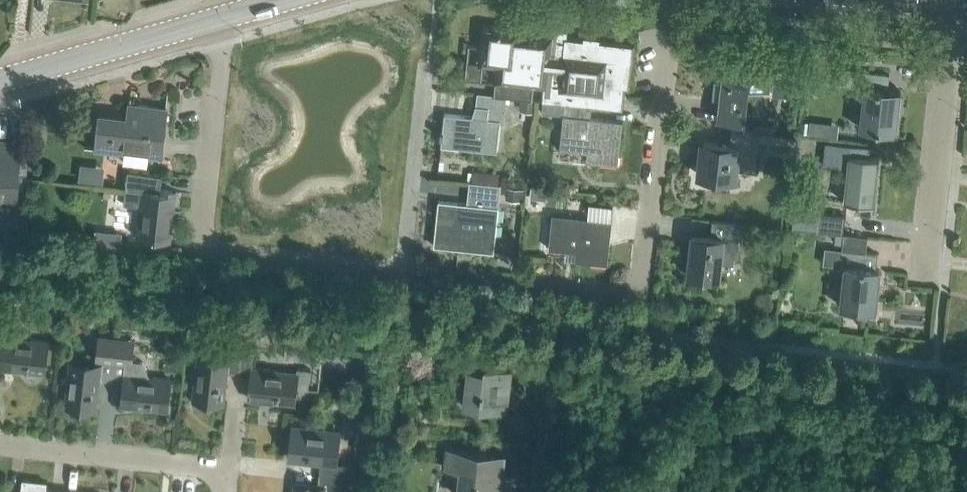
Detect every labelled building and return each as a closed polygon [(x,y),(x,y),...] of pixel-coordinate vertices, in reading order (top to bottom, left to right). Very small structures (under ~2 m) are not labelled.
[(628,87),(633,44),(599,41),(600,36),(584,34),(584,39),(567,37),(567,34),(564,30),(551,29),(550,35),(518,32),(518,28),(502,26),(502,30),(485,29),(482,63),(497,65),(496,81),(494,94),(506,95),(506,96),(531,99),(533,85),(544,86),(543,100),(564,102),(591,105),(591,104),(592,105),(594,91),(621,94),(622,86),(628,87)] [(769,87),(772,61),(725,56),(718,119),(744,122),(749,85),(769,87)] [(794,63),(776,61),(772,94),(790,95),(794,63)] [(894,131),(899,91),(887,90),(889,74),(853,70),(851,87),(865,88),(860,127),(894,131)] [(476,92),(474,116),(444,113),(441,145),(497,151),(500,122),(503,122),(506,96),(506,95),(494,94),(476,92)] [(520,99),(520,107),(532,108),(533,100),(520,99)] [(587,152),(586,160),(618,164),(623,121),(589,116),(591,105),(564,102),(543,100),(541,113),(563,115),(559,149),(587,152)] [(100,118),(96,149),(124,152),(123,162),(147,165),(148,155),(161,156),(167,109),(129,105),(128,121),(100,118)] [(822,135),(824,121),(809,120),(808,133),(822,135)] [(756,172),(758,148),(759,149),(760,133),(732,129),(730,145),(702,142),(698,175),(735,179),(736,169),(756,172)] [(30,153),(19,152),(20,144),(0,143),(0,236),(21,238),(30,153)] [(874,204),(879,157),(848,154),(843,201),(874,204)] [(172,240),(177,192),(160,190),(162,174),(128,170),(124,204),(140,206),(137,236),(172,240)] [(499,174),(473,171),(472,181),(498,184),(499,174)] [(493,252),(500,184),(498,184),(472,181),(469,181),(467,203),(438,200),(434,245),(493,252)] [(546,199),(547,189),(531,187),(530,197),(546,199)] [(509,188),(508,198),(523,200),(525,190),(509,188)] [(607,264),(612,220),(552,213),(548,248),(576,251),(575,260),(607,264)] [(843,233),(845,215),(818,213),(816,230),(843,233)] [(737,252),(739,232),(737,232),(738,223),(713,220),(711,236),(692,234),(687,273),(719,277),(721,262),(733,264),(735,252),(737,252)] [(120,231),(93,228),(91,244),(118,247),(120,231)] [(877,253),(841,249),(825,247),(823,264),(845,267),(840,306),(875,310),(879,269),(876,269),(877,253)] [(20,307),(21,297),(5,295),(3,305),(20,307)] [(3,311),(0,311),(0,344),(2,344),(0,358),(0,368),(45,373),(48,341),(3,336),(6,311),(3,311)] [(155,313),(154,325),(166,326),(167,314),(155,313)] [(239,373),(245,320),(233,318),(229,349),(214,347),(214,355),(198,354),(193,400),(196,400),(196,404),(199,408),(203,410),(208,409),(211,406),(213,402),(224,403),(227,372),(239,373)] [(297,368),(297,372),(252,367),(255,344),(253,344),(256,321),(245,320),(239,373),(251,375),(249,398),(295,403),(296,388),(309,389),(311,369),(297,368)] [(112,380),(116,337),(98,335),(95,363),(70,360),(65,407),(97,410),(100,379),(112,380)] [(116,337),(112,380),(124,381),(121,405),(167,410),(171,379),(150,377),(143,362),(132,361),(135,339),(116,337)] [(556,354),(544,353),(542,369),(554,370),(556,354)] [(508,412),(513,368),(484,365),(483,369),(466,368),(462,405),(479,407),(479,408),(508,412)] [(321,462),(319,474),(352,477),(353,465),(336,463),(339,432),(293,427),(290,458),(321,462)] [(455,449),(446,448),(443,468),(459,469),(456,491),(511,491),(513,474),(504,473),(506,454),(455,449)] [(352,477),(319,474),(318,486),(294,483),(293,491),(325,491),(338,491),(350,491),(352,477)] [(77,491),(46,487),(47,481),(23,479),(21,491),(77,491)]
